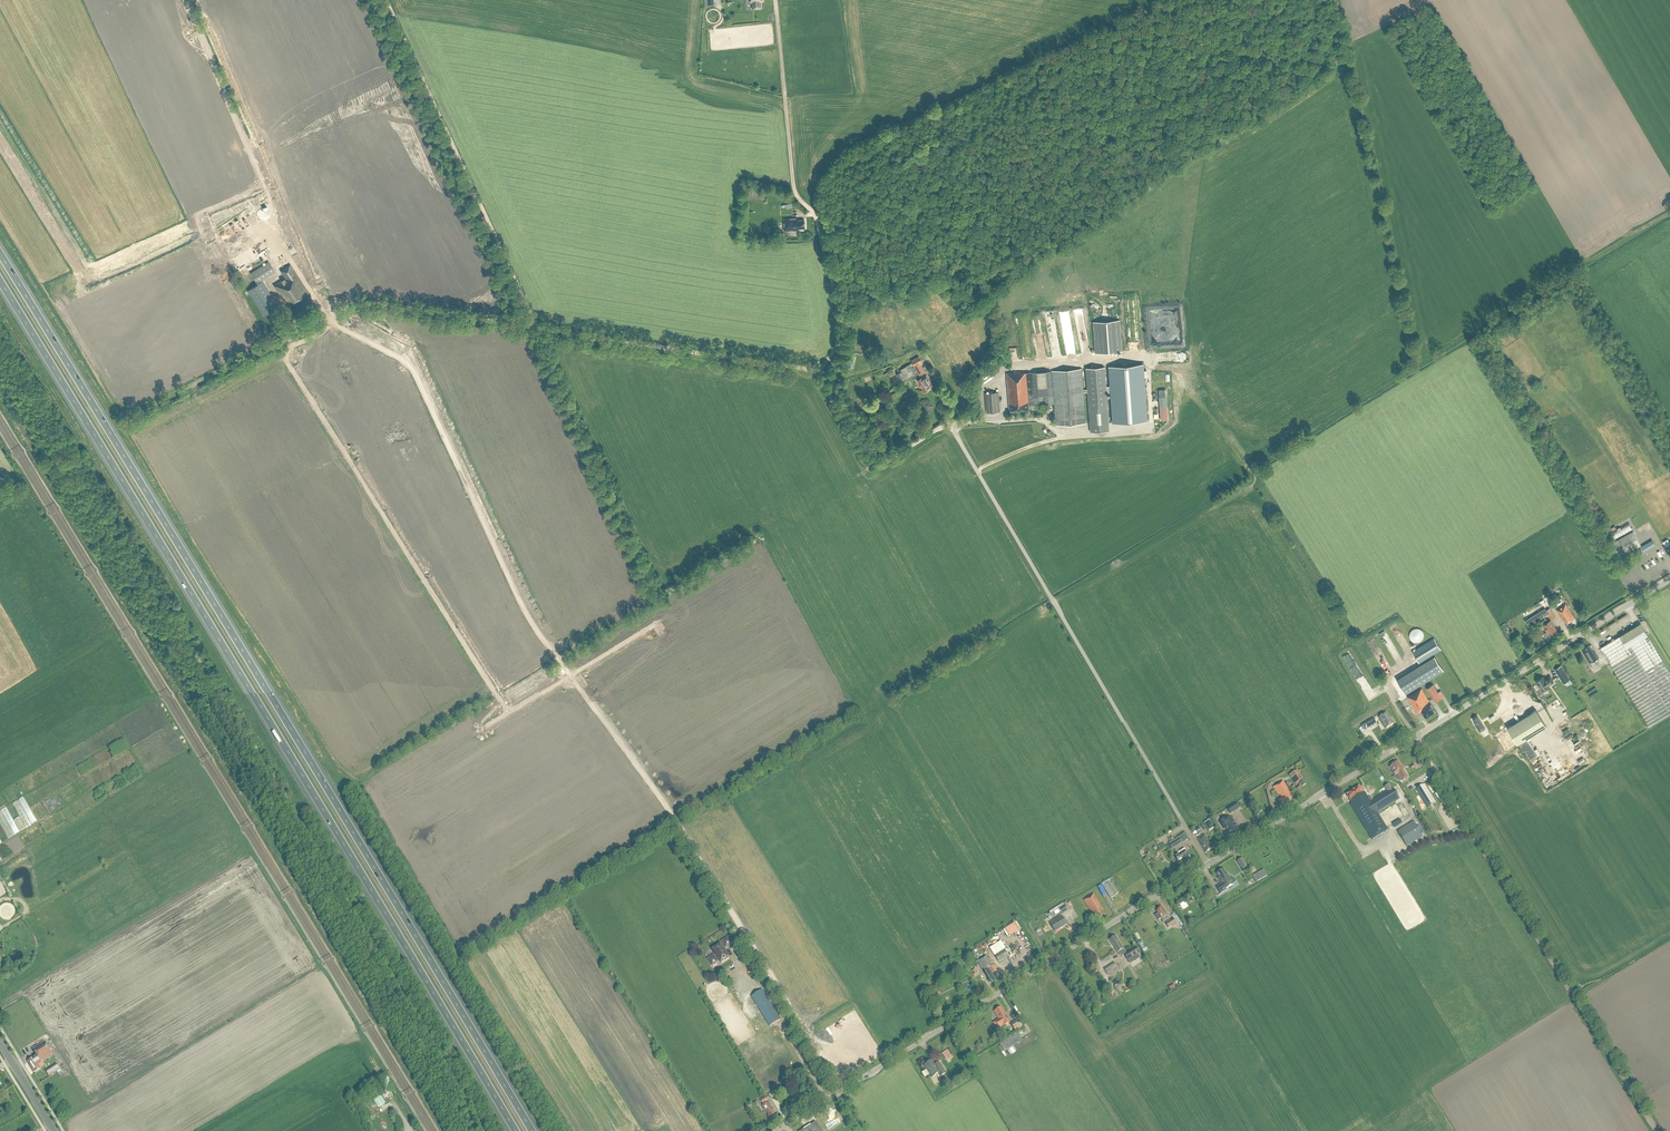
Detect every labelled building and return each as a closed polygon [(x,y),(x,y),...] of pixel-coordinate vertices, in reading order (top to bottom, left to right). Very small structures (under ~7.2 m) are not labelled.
[(750,2),(752,1),(753,8),(761,7),(760,1),(762,1),(762,0),(750,0),(750,2)] [(798,218),(783,218),(784,230),(798,230),(798,228),(804,227),(804,219),(798,220),(798,218)] [(258,239),(261,236),(253,223),(250,225),(258,239)] [(268,261),(250,272),(257,283),(274,272),(268,261)] [(285,278),(273,285),(287,306),(292,302),(299,312),(309,306),(303,296),(308,293),(289,264),(280,270),(285,278)] [(262,281),(247,291),(264,315),(278,305),(262,281)] [(1036,311),(1040,339),(1050,337),(1045,309),(1036,311)] [(1095,352),(1122,350),(1120,319),(1092,321),(1095,352)] [(913,362),(901,369),(906,378),(914,373),(917,379),(924,391),(926,391),(927,390),(928,388),(932,385),(919,362),(921,361),(919,356),(912,360),(913,362)] [(1105,366),(1086,368),(1090,432),(1109,430),(1106,392),(1111,392),(1113,422),(1146,420),(1142,364),(1109,366),(1110,386),(1106,386),(1105,366)] [(1025,371),(1006,373),(1009,411),(1028,409),(1028,404),(1033,403),(1034,405),(1054,403),(1055,425),(1085,422),(1081,368),(1025,371)] [(905,378),(901,371),(899,372),(896,374),(900,381),(903,379),(905,378)] [(998,392),(985,393),(986,412),(999,411),(998,392)] [(1167,418),(1166,395),(1165,395),(1159,396),(1160,419),(1167,418)] [(1628,522),(1609,533),(1613,540),(1632,529),(1628,522)] [(1641,544),(1633,530),(1612,542),(1620,556),(1641,544)] [(1566,603),(1556,609),(1563,620),(1564,620),(1566,623),(1574,617),(1566,603)] [(1528,626),(1548,613),(1551,618),(1555,616),(1550,608),(1547,610),(1545,607),(1525,620),(1526,622),(1528,626)] [(1550,620),(1548,621),(1546,617),(1540,621),(1543,625),(1550,636),(1557,631),(1550,620)] [(1601,647),(1649,726),(1669,713),(1669,672),(1641,623),(1601,647)] [(1424,635),(1424,634),(1424,633),(1423,632),(1423,631),(1422,630),(1421,629),(1420,628),(1419,628),(1418,628),(1417,628),(1416,628),(1415,628),(1414,628),(1413,629),(1412,629),(1412,630),(1411,630),(1411,631),(1410,631),(1410,632),(1410,633),(1410,634),(1410,635),(1410,636),(1410,637),(1410,638),(1411,638),(1411,639),(1412,640),(1413,641),(1414,641),(1415,642),(1416,642),(1417,642),(1418,642),(1419,642),(1419,641),(1420,641),(1421,640),(1422,640),(1422,639),(1423,639),(1423,638),(1423,637),(1424,636),(1424,635)] [(1434,638),(1413,651),(1420,662),(1441,649),(1434,638)] [(1590,644),(1582,650),(1590,663),(1599,657),(1594,649),(1593,650),(1590,644)] [(1406,693),(1444,670),(1435,656),(1397,679),(1406,693)] [(1567,674),(1561,665),(1555,669),(1560,678),(1567,674)] [(1545,679),(1543,676),(1536,681),(1542,691),(1549,686),(1548,685),(1554,682),(1550,676),(1545,679)] [(1371,688),(1368,689),(1371,693),(1376,689),(1370,680),(1367,682),(1371,688)] [(1433,684),(1427,688),(1433,698),(1434,698),(1436,701),(1441,697),(1433,684)] [(1421,688),(1407,697),(1417,713),(1421,710),(1426,717),(1434,712),(1430,705),(1431,704),(1421,688)] [(1513,706),(1509,708),(1515,719),(1519,716),(1513,706)] [(1495,734),(1505,751),(1546,726),(1536,709),(1495,734)] [(1387,714),(1379,719),(1386,730),(1394,725),(1390,719),(1387,714)] [(1475,724),(1480,732),(1486,728),(1478,715),(1473,718),(1476,723),(1475,724)] [(1657,725),(1661,733),(1669,728),(1669,718),(1657,725)] [(1373,719),(1363,725),(1361,726),(1364,731),(1366,730),(1376,724),(1373,719)] [(1398,763),(1390,768),(1392,772),(1392,773),(1395,777),(1397,775),(1402,782),(1407,779),(1403,771),(1404,771),(1403,768),(1401,769),(1398,763)] [(1297,771),(1289,776),(1294,785),(1298,782),(1301,788),(1306,785),(1297,771)] [(69,799),(94,786),(90,778),(65,791),(69,799)] [(1283,782),(1273,788),(1278,797),(1280,796),(1281,799),(1278,801),(1281,806),(1284,804),(1285,804),(1292,800),(1289,794),(1290,794),(1283,782)] [(1386,792),(1372,801),(1370,797),(1368,798),(1364,792),(1363,793),(1359,787),(1346,795),(1351,804),(1350,805),(1372,841),(1388,831),(1377,813),(1399,800),(1392,789),(1391,789),(1389,785),(1384,788),(1386,792)] [(1425,786),(1417,790),(1429,809),(1436,804),(1425,786)] [(1252,801),(1250,796),(1243,800),(1245,804),(1252,801)] [(1239,809),(1236,803),(1226,809),(1230,815),(1239,809)] [(1226,829),(1231,837),(1239,832),(1231,819),(1227,822),(1226,819),(1219,824),(1223,830),(1226,829)] [(1215,828),(1212,823),(1210,821),(1204,824),(1209,832),(1210,832),(1215,828)] [(1413,822),(1397,832),(1406,847),(1422,837),(1413,822)] [(1204,836),(1197,840),(1206,853),(1212,849),(1204,836)] [(1172,850),(1183,844),(1180,838),(1169,844),(1172,850)] [(1178,863),(1182,861),(1185,866),(1191,862),(1184,849),(1178,853),(1178,854),(1175,856),(1176,857),(1175,857),(1178,863)] [(1242,870),(1247,867),(1242,859),(1237,862),(1242,870)] [(1263,870),(1254,876),(1258,882),(1267,876),(1263,870)] [(1226,891),(1225,890),(1233,885),(1235,883),(1235,882),(1234,880),(1233,880),(1230,881),(1227,875),(1226,876),(1223,871),(1217,874),(1221,882),(1220,882),(1222,885),(1216,888),(1220,895),(1226,891)] [(1118,894),(1111,882),(1109,879),(1101,884),(1103,887),(1110,899),(1118,894)] [(1093,895),(1083,901),(1090,913),(1092,912),(1093,915),(1095,914),(1098,918),(1102,916),(1102,915),(1104,914),(1101,910),(1102,909),(1093,895)] [(1184,903),(1186,908),(1192,905),(1189,900),(1184,903)] [(1058,909),(1062,915),(1068,911),(1064,906),(1063,904),(1060,906),(1061,907),(1058,909)] [(1162,909),(1156,912),(1160,918),(1157,920),(1160,925),(1164,923),(1168,929),(1173,926),(1173,927),(1176,925),(1173,920),(1169,923),(1167,921),(1169,920),(1162,909)] [(1050,924),(1055,933),(1066,925),(1061,917),(1058,919),(1050,924)] [(1050,936),(1046,926),(1041,928),(1046,938),(1050,936)] [(1025,932),(1029,938),(1033,935),(1028,929),(1025,932)] [(1128,961),(1130,965),(1140,960),(1138,955),(1139,954),(1136,948),(1126,954),(1115,937),(1109,941),(1119,956),(1123,954),(1128,961)] [(728,938),(721,942),(723,945),(721,946),(721,945),(712,950),(716,956),(714,957),(714,956),(708,960),(712,967),(718,963),(717,962),(719,961),(721,964),(729,959),(729,958),(729,959),(723,949),(725,948),(726,949),(732,945),(728,938)] [(1008,957),(1004,950),(1005,950),(1001,942),(990,949),(999,963),(1008,957)] [(1030,947),(1027,943),(1021,947),(1023,951),(1030,947)] [(985,956),(981,959),(976,962),(982,970),(983,969),(985,973),(984,974),(991,984),(997,981),(992,973),(996,971),(993,966),(992,967),(986,956),(985,956)] [(1107,975),(1111,973),(1117,969),(1114,963),(1104,969),(1107,975)] [(937,989),(928,995),(931,1001),(940,994),(937,989)] [(762,991),(751,998),(769,1027),(780,1020),(762,991)] [(994,1012),(998,1020),(992,1023),(997,1030),(1003,1026),(1003,1027),(1009,1023),(1000,1008),(994,1012)] [(1011,1024),(1015,1031),(1022,1026),(1017,1020),(1011,1024)] [(1021,1040),(1017,1034),(999,1045),(1003,1051),(1021,1040)] [(40,1070),(38,1066),(42,1064),(40,1062),(53,1055),(45,1042),(32,1050),(36,1056),(32,1058),(32,1059),(28,1062),(34,1073),(40,1070)] [(942,1054),(947,1062),(953,1058),(948,1050),(942,1054)] [(939,1078),(942,1076),(944,1080),(948,1078),(946,1074),(948,1072),(942,1062),(939,1063),(935,1066),(932,1061),(924,1066),(931,1078),(937,1074),(939,1078)] [(58,1067),(47,1074),(49,1077),(60,1070),(58,1067)] [(765,1098),(760,1101),(766,1110),(765,1111),(771,1119),(775,1116),(772,1112),(774,1111),(768,1102),(767,1103),(766,1102),(768,1101),(765,1098)] [(815,1123),(802,1130),(821,1130),(815,1123)]
